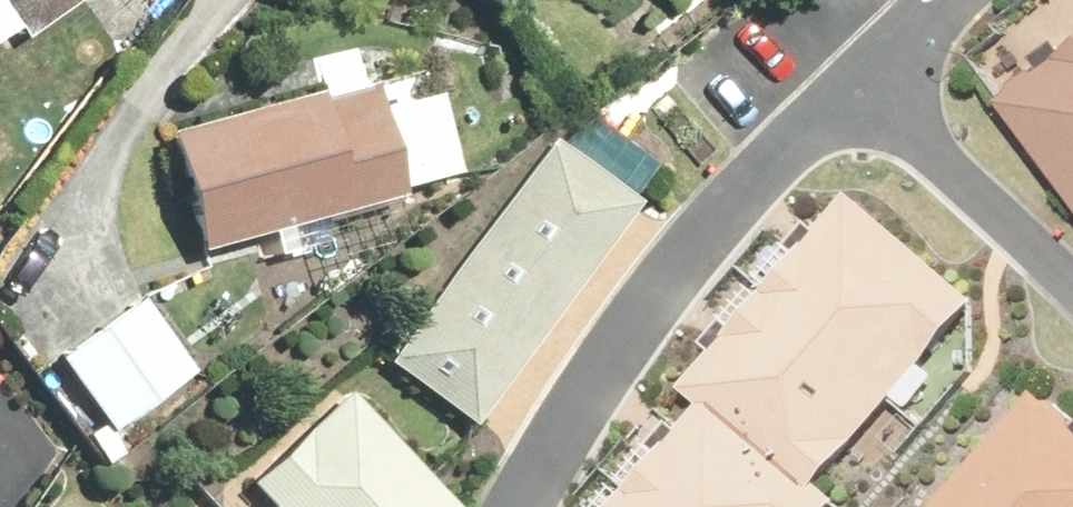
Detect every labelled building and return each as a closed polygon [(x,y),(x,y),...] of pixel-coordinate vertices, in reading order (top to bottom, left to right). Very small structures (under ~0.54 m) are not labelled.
[(12,23),(26,42),(86,0),(0,0),(0,31),(12,23)] [(1004,109),(1072,204),(1072,60),(1004,109)] [(171,132),(204,254),(407,199),(377,89),(328,102),(325,91),(171,132)] [(545,139),(390,370),(500,444),(655,212),(545,139)] [(849,502),(820,480),(968,295),(840,194),(684,389),(713,413),(638,506),(845,506),(849,502)] [(135,295),(56,352),(108,421),(186,364),(135,295)] [(477,501),(352,372),(243,477),(272,506),(470,506),(477,501)] [(958,506),(959,506),(1072,506),(1072,386),(958,506)]
